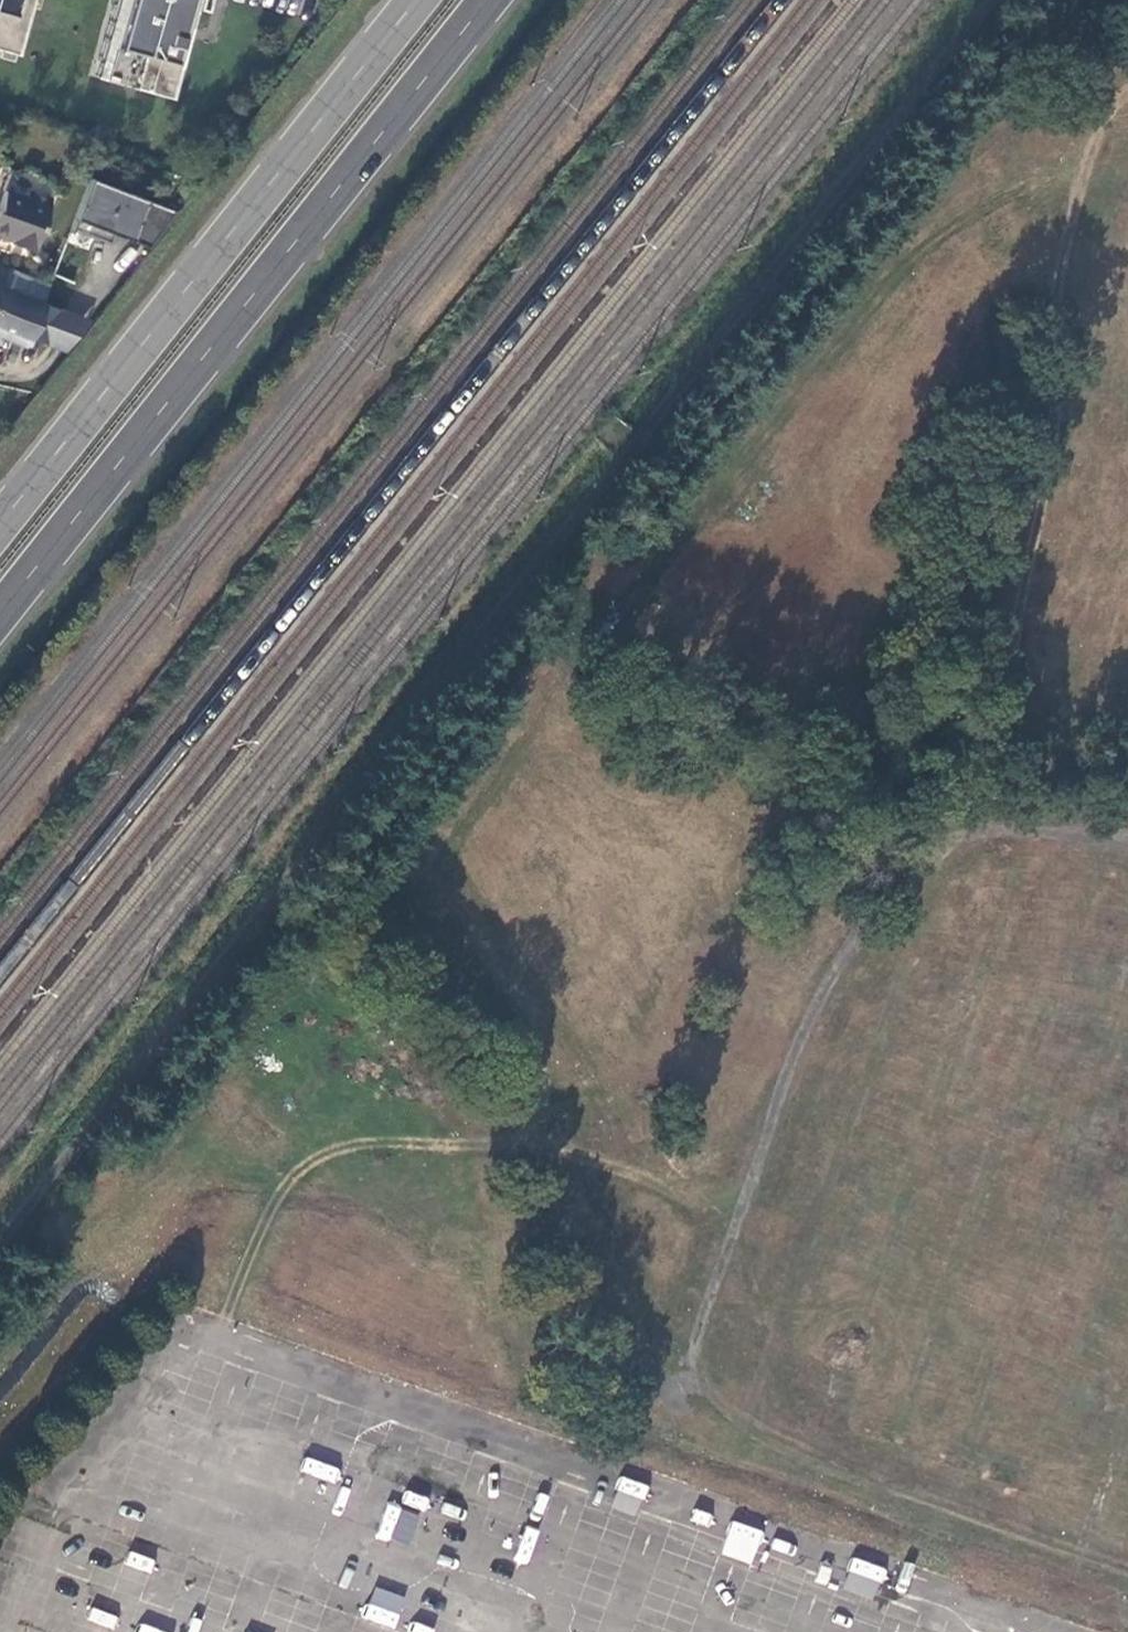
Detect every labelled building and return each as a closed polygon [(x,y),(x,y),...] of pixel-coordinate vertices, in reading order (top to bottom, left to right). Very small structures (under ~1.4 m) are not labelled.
[(12,52),(27,0),(0,0),(0,48),(12,52)] [(100,77),(166,95),(175,62),(182,64),(189,37),(183,35),(193,0),(121,0),(100,77)] [(174,209),(89,176),(70,228),(93,237),(98,227),(113,233),(145,245),(174,209)] [(50,200),(26,191),(24,197),(4,190),(0,200),(0,235),(10,239),(9,242),(32,250),(50,200)] [(113,233),(98,227),(93,237),(109,243),(113,233)] [(0,288),(0,334),(22,344),(23,342),(26,343),(28,337),(45,344),(59,309),(0,287),(0,288)] [(59,309),(45,344),(61,350),(84,320),(59,309)] [(732,1521),(720,1554),(751,1565),(762,1531),(732,1521)]
